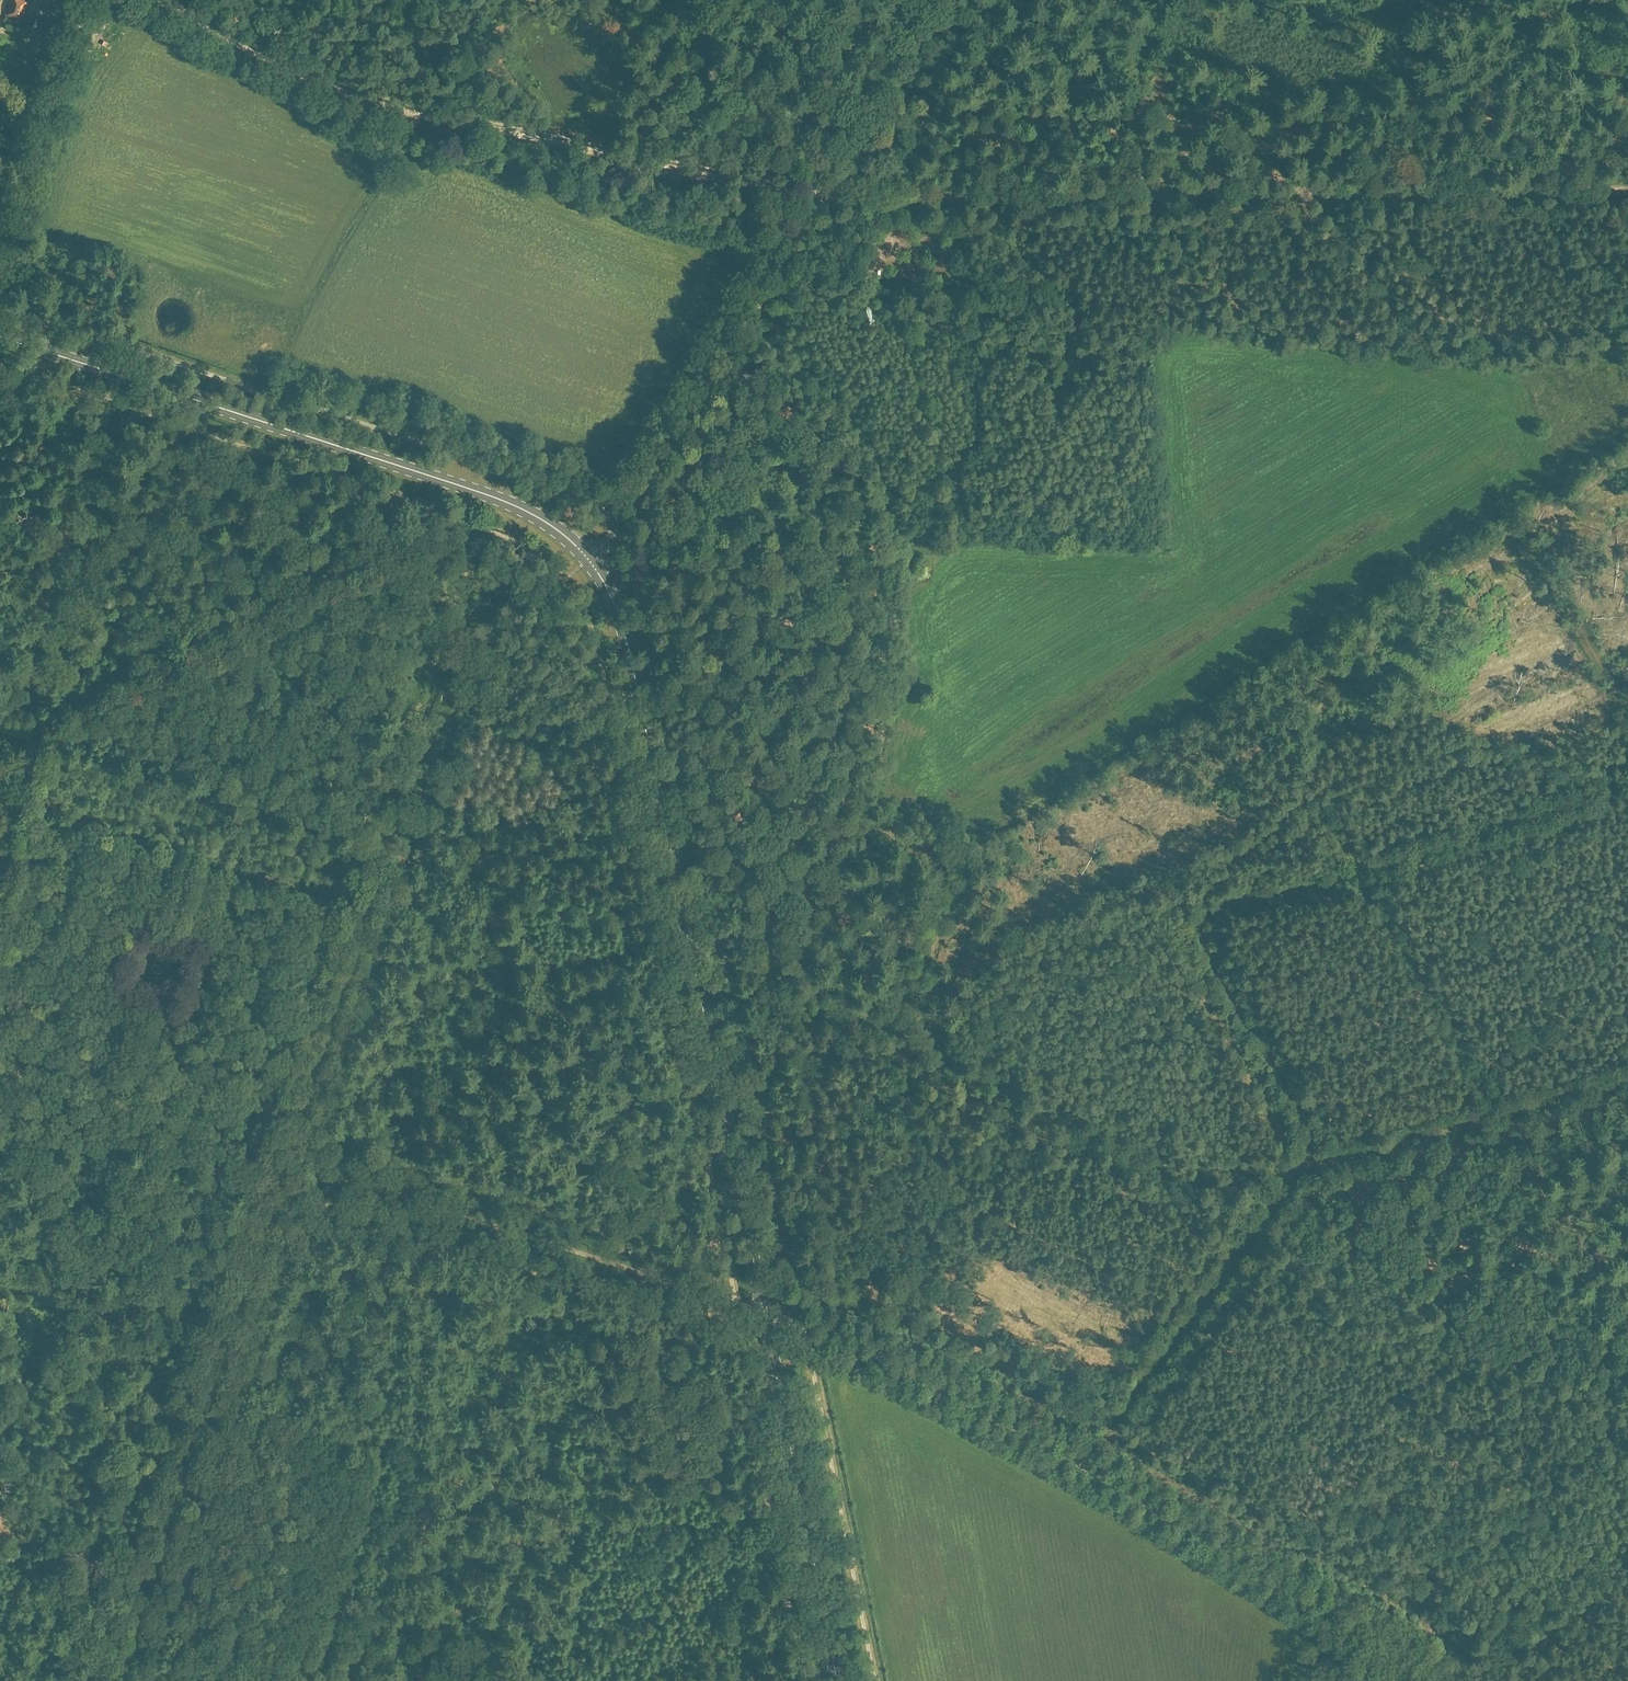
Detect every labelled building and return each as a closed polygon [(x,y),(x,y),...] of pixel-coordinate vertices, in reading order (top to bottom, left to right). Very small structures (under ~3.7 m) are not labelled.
[(8,15),(22,19),(28,0),(13,0),(8,15)]
